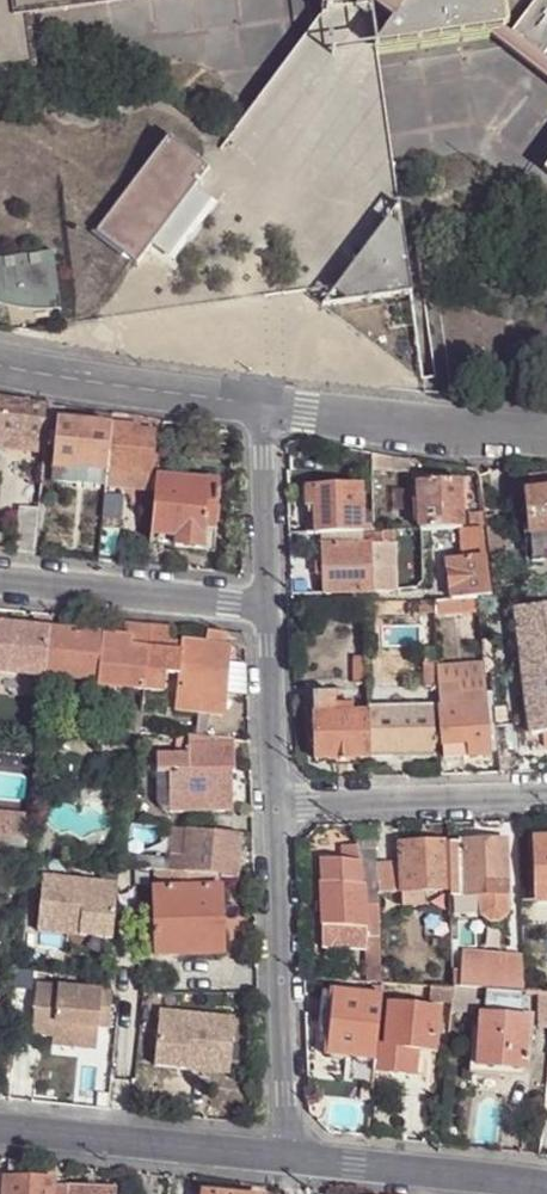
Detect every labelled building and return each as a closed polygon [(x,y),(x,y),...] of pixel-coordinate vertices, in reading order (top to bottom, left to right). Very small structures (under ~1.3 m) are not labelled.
[(29,61),(21,7),(71,0),(0,0),(0,64),(29,61)] [(21,7),(29,61),(0,64),(0,73),(35,68),(28,15),(135,0),(71,0),(21,7)] [(324,14),(321,14),(321,18),(328,63),(374,55),(374,53),(504,35),(543,65),(542,0),(322,0),(324,14)] [(352,204),(395,209),(374,55),(328,63),(321,18),(219,155),(230,161),(269,180),(310,195),(352,204)] [(135,270),(206,173),(165,143),(94,239),(135,270)] [(319,310),(361,304),(401,251),(395,209),(319,310)] [(401,251),(361,304),(408,297),(401,251)] [(0,263),(0,307),(6,308),(56,300),(51,256),(0,263)] [(56,300),(6,308),(0,307),(0,314),(8,315),(23,317),(32,317),(45,316),(58,313),(56,300)] [(44,455),(48,406),(0,398),(0,452),(44,455)] [(108,427),(111,428),(112,415),(59,407),(57,423),(108,427)] [(112,415),(111,428),(130,429),(131,419),(112,415)] [(160,436),(162,423),(131,419),(130,429),(135,430),(135,433),(155,435),(160,436)] [(57,423),(52,471),(78,473),(78,470),(104,473),(108,427),(57,423)] [(111,428),(107,470),(151,474),(155,435),(135,433),(135,430),(130,429),(111,428)] [(78,473),(52,471),(50,483),(102,487),(104,473),(78,470),(78,473)] [(107,470),(105,488),(149,492),(151,474),(107,470)] [(156,471),(155,478),(163,479),(163,471),(156,471)] [(487,473),(478,476),(482,495),(493,494),(487,473)] [(528,537),(546,535),(546,477),(532,479),(534,495),(524,496),(528,537)] [(155,478),(150,537),(174,539),(174,548),(203,550),(205,528),(215,529),(218,484),(163,479),(155,478)] [(418,485),(418,530),(460,529),(459,523),(460,511),(460,503),(459,484),(418,485)] [(312,510),(313,535),(319,534),(360,532),(359,486),(304,488),(304,510),(312,510)] [(493,494),(482,495),(490,567),(502,566),(493,494)] [(469,522),(469,528),(482,527),(479,502),(468,501),(470,514),(468,514),(469,522)] [(304,510),(305,535),(313,535),(312,510),(304,510)] [(15,554),(34,555),(37,512),(18,511),(15,554)] [(469,528),(464,529),(465,546),(472,546),(484,545),(482,527),(469,528)] [(205,528),(203,550),(214,552),(215,529),(205,528)] [(390,531),(381,532),(382,550),(370,551),(369,569),(392,568),(390,531)] [(360,532),(319,534),(321,565),(322,577),(322,595),(393,592),(392,568),(369,569),(370,551),(382,550),(381,532),(373,532),(360,532)] [(531,552),(532,564),(546,562),(546,535),(528,537),(531,552)] [(150,537),(149,546),(174,548),(174,539),(150,537)] [(521,553),(531,552),(528,537),(520,539),(521,553)] [(486,560),(484,545),(472,546),(474,561),(486,560)] [(490,591),(486,560),(474,561),(446,562),(447,580),(449,601),(477,601),(492,599),(490,591)] [(314,578),(322,577),(321,565),(314,566),(314,578)] [(435,602),(449,601),(447,580),(433,581),(435,602)] [(495,593),(495,599),(496,609),(496,612),(507,611),(505,592),(495,593)] [(515,612),(546,608),(546,596),(514,599),(515,612)] [(495,599),(492,599),(477,601),(478,610),(496,609),(495,599)] [(435,602),(433,602),(433,613),(433,615),(479,613),(478,610),(477,601),(449,601),(435,602)] [(433,602),(419,602),(419,614),(433,613),(433,602)] [(515,612),(531,737),(543,735),(543,749),(546,748),(546,608),(515,612)] [(35,629),(51,630),(52,616),(36,615),(35,629)] [(151,626),(125,623),(123,637),(120,669),(124,670),(140,671),(145,672),(151,626)] [(0,626),(0,675),(46,679),(47,656),(50,632),(51,630),(35,629),(0,626)] [(170,629),(151,626),(145,672),(144,692),(164,694),(166,674),(178,675),(180,649),(168,647),(170,629)] [(51,630),(50,632),(47,656),(46,679),(65,680),(97,683),(98,683),(97,689),(131,692),(144,692),(145,672),(140,671),(139,677),(124,675),(124,670),(120,669),(123,637),(51,630)] [(224,634),(208,631),(206,647),(222,648),(224,634)] [(244,636),(224,634),(222,648),(230,648),(245,649),(244,636)] [(198,713),(206,647),(181,643),(180,649),(178,675),(173,711),(198,713)] [(222,648),(206,647),(198,713),(195,739),(207,739),(210,714),(222,716),(225,695),(229,663),(230,648),(222,648)] [(364,684),(365,684),(364,657),(355,657),(355,684),(364,684)] [(436,687),(436,662),(424,663),(425,688),(436,687)] [(247,697),(245,665),(229,663),(225,695),(247,697)] [(484,682),(484,672),(483,663),(437,667),(439,686),(484,682)] [(96,693),(97,683),(65,680),(64,688),(70,688),(70,690),(96,693)] [(439,686),(440,706),(486,703),(485,693),(484,682),(439,686)] [(364,694),(364,684),(355,684),(355,694),(364,694)] [(366,688),(367,707),(385,706),(384,687),(366,688)] [(131,692),(97,689),(96,703),(130,706),(131,692)] [(492,692),(495,719),(514,717),(512,689),(492,691),(492,692)] [(490,756),(498,755),(495,719),(492,692),(485,693),(486,703),(490,756)] [(315,762),(369,760),(367,712),(351,713),(341,714),(336,714),(335,697),(313,697),(315,762)] [(340,703),(341,714),(351,713),(351,703),(340,703)] [(445,758),(469,756),(490,756),(486,703),(440,706),(443,743),(444,743),(445,758)] [(367,712),(369,760),(434,757),(433,705),(385,706),(367,707),(367,712)] [(141,718),(141,715),(123,713),(121,735),(139,737),(139,735),(141,718)] [(207,739),(195,739),(188,738),(187,746),(232,743),(232,741),(207,739)] [(212,775),(230,773),(233,774),(232,743),(187,746),(188,757),(157,758),(158,780),(170,779),(171,819),(231,817),(230,786),(223,786),(223,780),(212,780),(212,775)] [(230,786),(230,773),(212,775),(212,780),(223,780),(223,786),(230,786)] [(165,819),(171,819),(170,779),(158,780),(158,796),(158,812),(159,815),(160,817),(165,819)] [(28,839),(30,819),(0,816),(0,836),(2,836),(28,839)] [(235,879),(239,838),(188,832),(187,834),(183,867),(182,874),(216,877),(235,879)] [(170,833),(166,862),(174,863),(177,867),(183,867),(187,834),(170,833)] [(26,858),(28,839),(2,836),(0,855),(6,857),(26,858)] [(533,841),(535,902),(546,901),(546,840),(533,841)] [(461,845),(446,845),(448,891),(448,895),(485,894),(484,882),(505,882),(503,841),(461,843),(461,845)] [(446,845),(446,842),(398,845),(398,864),(400,892),(423,892),(448,891),(446,845)] [(135,844),(128,843),(126,856),(134,856),(135,844)] [(374,865),(374,843),(356,843),(356,847),(340,847),(340,862),(358,862),(359,886),(362,886),(363,900),(376,900),(376,893),(374,865)] [(25,868),(26,858),(6,857),(5,865),(5,870),(11,871),(25,873),(25,868)] [(48,861),(26,858),(25,868),(48,870),(48,861)] [(166,862),(126,859),(125,868),(134,869),(155,871),(182,874),(183,867),(177,867),(174,863),(166,862)] [(378,939),(376,900),(363,900),(362,886),(359,886),(358,862),(340,862),(319,862),(320,883),(318,884),(319,927),(321,927),(321,942),(355,944),(355,935),(349,934),(349,927),(363,928),(363,939),(378,939)] [(398,864),(374,865),(376,893),(400,892),(398,864)] [(23,884),(25,873),(11,871),(11,877),(14,884),(23,884)] [(217,889),(216,877),(182,874),(155,871),(156,891),(217,889)] [(118,883),(43,876),(37,932),(112,939),(118,883)] [(506,903),(505,882),(484,882),(485,894),(486,904),(506,903)] [(154,920),(155,928),(156,957),(222,956),(219,889),(217,889),(156,891),(153,891),(154,920)] [(423,892),(400,892),(401,906),(423,905),(423,892)] [(145,928),(155,928),(154,920),(145,920),(145,928)] [(378,950),(378,939),(363,939),(363,928),(349,927),(349,934),(355,935),(355,944),(321,942),(321,927),(319,927),(319,950),(365,950),(378,950)] [(379,984),(378,950),(365,950),(366,984),(379,984)] [(522,994),(522,964),(507,962),(505,979),(491,978),(490,991),(521,994),(522,994)] [(453,988),(471,990),(472,979),(454,978),(453,988)] [(449,1000),(450,989),(432,987),(431,1002),(449,1003),(449,1000)] [(53,1041),(94,1045),(96,1031),(98,1013),(108,1014),(110,996),(36,988),(31,1039),(53,1041)] [(453,988),(450,989),(449,1000),(449,1003),(448,1015),(474,1018),(476,990),(471,990),(453,988)] [(520,1014),(521,994),(490,991),(482,991),(481,1011),(520,1014)] [(352,1060),(372,1062),(373,1047),(377,998),(330,993),(324,1056),(344,1059),(352,1060)] [(537,995),(536,1029),(546,1030),(546,996),(537,995)] [(401,1060),(432,1061),(437,1008),(386,1004),(382,1048),(402,1051),(401,1060)] [(235,1016),(159,1009),(154,1067),(230,1074),(235,1016)] [(474,1067),(507,1070),(508,1057),(523,1058),(528,1058),(531,1015),(520,1014),(481,1011),(478,1010),(474,1067)] [(106,1032),(108,1014),(98,1013),(96,1031),(106,1032)] [(93,1054),(94,1045),(53,1041),(52,1050),(93,1054)] [(372,1062),(370,1075),(430,1080),(432,1061),(401,1060),(402,1051),(382,1048),(373,1047),(372,1062)] [(508,1057),(507,1070),(522,1072),(523,1058),(508,1057)] [(352,1060),(344,1059),(342,1082),(350,1083),(352,1060)] [(65,1187),(54,1186),(54,1181),(4,1180),(3,1193),(65,1193),(65,1187)]
